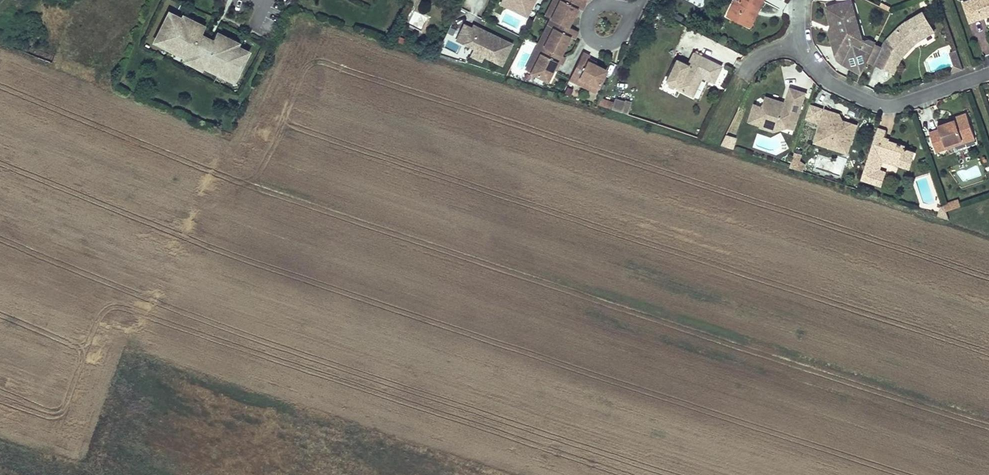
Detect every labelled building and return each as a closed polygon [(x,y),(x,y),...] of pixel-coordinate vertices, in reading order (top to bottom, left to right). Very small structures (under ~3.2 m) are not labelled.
[(478,15),(486,16),(489,0),(481,0),(478,15)] [(500,3),(514,10),(517,2),(530,8),(535,0),(502,0),(500,3)] [(546,16),(552,18),(561,0),(554,0),(546,16)] [(552,18),(567,26),(568,26),(573,15),(577,7),(571,4),(573,0),(561,0),(552,18)] [(579,0),(573,0),(571,4),(577,7),(573,15),(575,16),(579,8),(582,9),(585,3),(579,0)] [(746,27),(753,11),(758,13),(764,0),(742,0),(740,3),(736,1),(728,18),(746,27)] [(984,18),(983,15),(988,13),(988,0),(972,0),(963,3),(971,23),(984,18)] [(527,16),(530,8),(517,2),(514,10),(527,16)] [(851,3),(829,9),(835,26),(837,26),(839,31),(833,33),(838,51),(845,48),(863,43),(851,3)] [(835,26),(829,9),(825,10),(831,28),(835,26)] [(753,11),(746,27),(750,29),(758,13),(753,11)] [(204,67),(216,73),(218,68),(231,74),(235,76),(247,51),(235,46),(226,41),(228,38),(215,32),(211,40),(206,49),(195,44),(200,34),(204,26),(192,20),(190,23),(181,18),(168,12),(156,37),(159,39),(172,45),(169,49),(183,56),(184,54),(205,64),(204,67)] [(907,34),(901,28),(887,44),(884,50),(883,52),(876,67),(897,76),(903,61),(904,60),(903,59),(915,46),(913,44),(916,41),(918,43),(927,38),(936,33),(925,14),(908,23),(912,29),(907,34)] [(567,26),(552,18),(549,24),(554,27),(544,47),(554,52),(560,55),(561,55),(566,43),(570,35),(564,32),(567,26)] [(908,23),(901,28),(907,34),(912,29),(908,23)] [(502,65),(512,44),(473,25),(471,28),(464,24),(456,40),(473,48),(470,55),(481,60),(483,56),(502,65)] [(554,27),(549,24),(539,44),(544,47),(554,27)] [(568,26),(567,26),(564,32),(570,35),(566,43),(568,44),(572,36),(575,38),(578,31),(568,26)] [(833,33),(828,34),(834,52),(838,51),(833,33)] [(200,34),(195,44),(206,49),(211,40),(200,34)] [(172,45),(159,39),(157,43),(169,49),(172,45)] [(863,43),(845,48),(846,51),(852,50),(853,53),(836,59),(837,62),(843,67),(857,74),(854,78),(860,80),(868,63),(874,49),(876,46),(876,45),(869,41),(866,41),(865,43),(863,43)] [(544,47),(539,44),(536,50),(541,53),(532,72),(548,80),(557,61),(551,58),(554,52),(544,47)] [(31,47),(28,53),(52,63),(55,56),(31,47)] [(838,51),(834,52),(836,59),(853,53),(852,50),(846,51),(845,48),(838,51)] [(874,49),(868,63),(876,67),(883,52),(874,49)] [(541,53),(536,50),(526,69),(532,72),(541,53)] [(560,55),(554,52),(551,58),(557,61),(554,69),(556,70),(560,62),(562,63),(565,57),(561,55),(560,55)] [(589,56),(583,53),(577,63),(584,67),(587,61),(595,64),(596,62),(588,58),(589,56)] [(183,56),(182,59),(202,69),(204,67),(205,64),(184,54),(183,56)] [(677,88),(676,89),(692,97),(701,78),(714,84),(722,68),(692,54),(687,66),(677,88)] [(959,59),(954,61),(956,65),(952,75),(964,71),(959,59)] [(606,70),(587,61),(584,67),(577,63),(570,79),(576,82),(579,77),(598,86),(606,70)] [(687,66),(676,61),(665,82),(677,88),(687,66)] [(231,74),(218,68),(216,73),(229,79),(231,74)] [(579,77),(576,82),(595,92),(598,86),(579,77)] [(636,91),(644,91),(645,82),(636,82),(636,91)] [(806,95),(791,90),(786,105),(785,108),(781,106),(782,103),(766,99),(763,109),(755,106),(750,124),(762,127),(764,121),(788,129),(795,131),(806,95)] [(615,98),(611,109),(627,114),(631,103),(615,98)] [(818,124),(823,110),(811,106),(806,120),(818,124)] [(837,117),(834,112),(826,110),(816,143),(837,150),(839,144),(849,138),(854,140),(857,130),(852,128),(854,123),(844,120),(837,117)] [(957,122),(940,128),(941,130),(930,134),(937,154),(948,150),(946,146),(975,136),(967,114),(955,118),(957,122)] [(955,118),(939,124),(940,128),(957,122),(955,118)] [(788,129),(764,121),(762,127),(761,129),(775,133),(788,129)] [(890,133),(878,129),(862,180),(883,187),(888,174),(878,171),(882,158),(900,164),(899,168),(910,171),(915,155),(905,152),(905,147),(887,141),(890,133)] [(721,145),(733,149),(736,137),(724,134),(721,145)] [(975,136),(946,146),(948,150),(973,141),(974,138),(975,137),(975,136)] [(839,144),(837,150),(850,153),(854,140),(849,138),(839,144)] [(794,158),(792,167),(798,169),(801,160),(794,158)] [(882,169),(884,163),(885,159),(882,158),(878,171),(888,174),(889,171),(882,169)] [(885,159),(884,163),(899,168),(900,164),(885,159)] [(959,199),(950,203),(952,209),(961,206),(959,199)] [(946,211),(944,205),(942,207),(939,217),(950,220),(946,211)]
